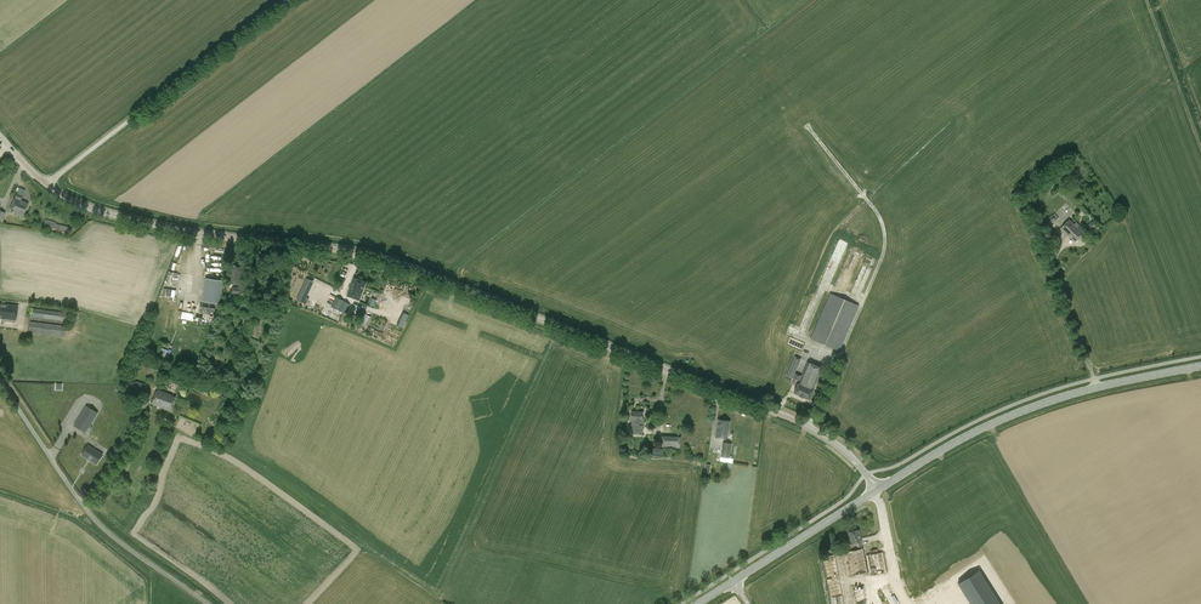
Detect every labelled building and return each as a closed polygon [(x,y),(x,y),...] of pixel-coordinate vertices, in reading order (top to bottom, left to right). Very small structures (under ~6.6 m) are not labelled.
[(19,188),(15,198),(9,211),(22,217),(28,204),(20,201),(25,191),(19,188)] [(1029,205),(1035,201),(1030,195),(1024,199),(1029,205)] [(1048,226),(1058,218),(1055,214),(1045,222),(1048,226)] [(1077,228),(1080,226),(1076,223),(1074,225),(1069,220),(1061,229),(1076,242),(1084,234),(1077,228)] [(69,227),(45,221),(42,229),(66,236),(69,227)] [(231,283),(239,284),(238,288),(233,287),(232,295),(246,297),(248,283),(240,282),(243,267),(234,265),(231,283)] [(310,299),(308,298),(315,281),(307,277),(298,300),(308,304),(310,299)] [(224,281),(206,278),(202,302),(220,304),(224,281)] [(359,301),(366,282),(354,278),(347,296),(359,301)] [(164,287),(162,295),(176,298),(178,290),(164,287)] [(830,293),(810,339),(839,351),(859,306),(830,293)] [(336,297),(331,306),(343,313),(346,310),(339,306),(342,301),(336,297)] [(16,320),(18,306),(0,304),(0,318),(16,320)] [(30,317),(66,322),(67,313),(31,308),(30,317)] [(398,326),(404,328),(409,314),(403,312),(398,326)] [(66,326),(29,322),(28,332),(64,337),(66,326)] [(808,361),(801,376),(795,373),(801,359),(794,356),(786,375),(799,382),(794,393),(808,400),(813,390),(822,368),(808,361)] [(146,385),(146,384),(139,382),(139,383),(128,380),(127,386),(134,388),(134,390),(144,393),(144,390),(148,391),(149,386),(146,385)] [(172,395),(157,389),(152,403),(166,409),(167,408),(172,410),(176,398),(171,396),(172,395)] [(87,406),(75,426),(85,432),(97,413),(87,406)] [(631,420),(633,420),(632,434),(643,435),(644,419),(642,419),(643,412),(631,412),(631,420)] [(727,439),(730,421),(718,420),(715,437),(727,439)] [(661,436),(661,447),(680,448),(680,437),(661,436)] [(732,444),(723,442),(720,457),(729,459),(732,444)] [(82,455),(97,464),(102,455),(88,446),(82,455)] [(652,448),(651,456),(662,457),(663,449),(652,448)] [(848,532),(850,542),(846,543),(847,550),(854,548),(854,550),(862,549),(861,543),(859,530),(848,532)] [(823,568),(825,568),(830,603),(843,603),(838,566),(836,567),(834,554),(822,556),(823,568)] [(958,584),(970,603),(999,603),(979,571),(958,584)] [(918,593),(925,603),(939,603),(928,586),(918,593)]
